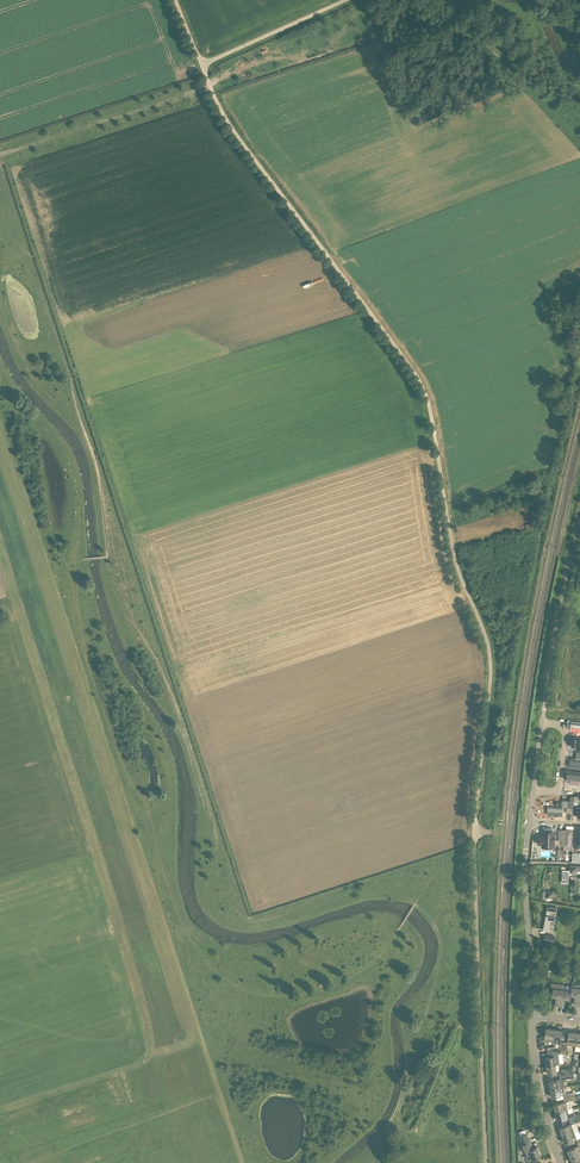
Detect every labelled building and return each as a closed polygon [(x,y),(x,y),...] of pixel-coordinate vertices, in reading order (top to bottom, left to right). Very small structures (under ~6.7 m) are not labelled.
[(567,732),(572,732),(571,736),(579,737),(579,724),(568,723),(567,732)] [(569,737),(568,747),(579,748),(579,738),(569,737)] [(563,780),(570,780),(569,784),(577,785),(578,782),(579,782),(579,774),(564,772),(563,780)] [(560,802),(560,807),(573,807),(573,805),(578,806),(578,798),(573,798),(572,802),(560,802)] [(545,817),(561,817),(561,809),(546,809),(545,817)] [(573,829),(559,828),(559,840),(561,840),(561,846),(563,846),(563,848),(572,848),(573,829)] [(543,850),(553,850),(554,833),(543,832),(542,837),(535,837),(535,847),(543,847),(543,850)] [(570,870),(562,870),(562,878),(569,878),(569,874),(572,874),(572,872),(577,873),(577,870),(579,870),(579,866),(577,866),(570,866),(570,870)] [(557,907),(548,906),(543,929),(553,931),(557,907)] [(556,997),(555,1005),(559,1006),(563,985),(551,983),(550,991),(552,991),(551,996),(556,997)] [(563,985),(559,1006),(564,1007),(565,998),(570,999),(571,995),(572,986),(572,987),(563,986),(563,985)] [(572,986),(571,995),(575,996),(574,1004),(578,1005),(579,994),(579,988),(572,986)] [(554,1029),(547,1029),(546,1028),(544,1040),(553,1041),(554,1029)] [(562,1030),(561,1030),(554,1029),(553,1041),(558,1042),(558,1039),(561,1039),(562,1030)] [(568,1044),(576,1045),(577,1033),(569,1032),(567,1043),(565,1042),(563,1053),(566,1054),(568,1044)] [(546,1057),(546,1058),(547,1065),(556,1064),(559,1064),(557,1051),(554,1050),(547,1051),(548,1057),(546,1057)] [(557,1073),(556,1064),(547,1065),(548,1074),(557,1073)] [(559,1072),(559,1076),(574,1073),(573,1067),(563,1069),(563,1071),(559,1072)] [(549,1081),(549,1082),(551,1089),(565,1087),(563,1079),(575,1077),(574,1073),(559,1076),(560,1079),(549,1081)] [(552,1097),(561,1096),(560,1092),(565,1091),(565,1087),(551,1089),(552,1096),(552,1097)] [(568,1109),(565,1101),(564,1102),(554,1104),(556,1112),(568,1109)] [(558,1119),(558,1121),(569,1118),(569,1121),(579,1118),(579,1113),(575,1115),(574,1112),(569,1113),(568,1109),(556,1112),(558,1119)] [(574,1132),(571,1124),(570,1124),(560,1127),(563,1135),(574,1132)] [(563,1135),(565,1142),(565,1144),(574,1141),(573,1137),(577,1136),(576,1131),(574,1132),(563,1135)] [(537,1147),(533,1148),(530,1141),(531,1141),(527,1133),(520,1136),(523,1144),(522,1145),(528,1156),(526,1156),(528,1161),(541,1155),(537,1147)] [(577,1143),(578,1146),(568,1150),(571,1158),(579,1154),(579,1142),(577,1143)] [(573,1162),(579,1162),(579,1154),(571,1158),(573,1162)]
